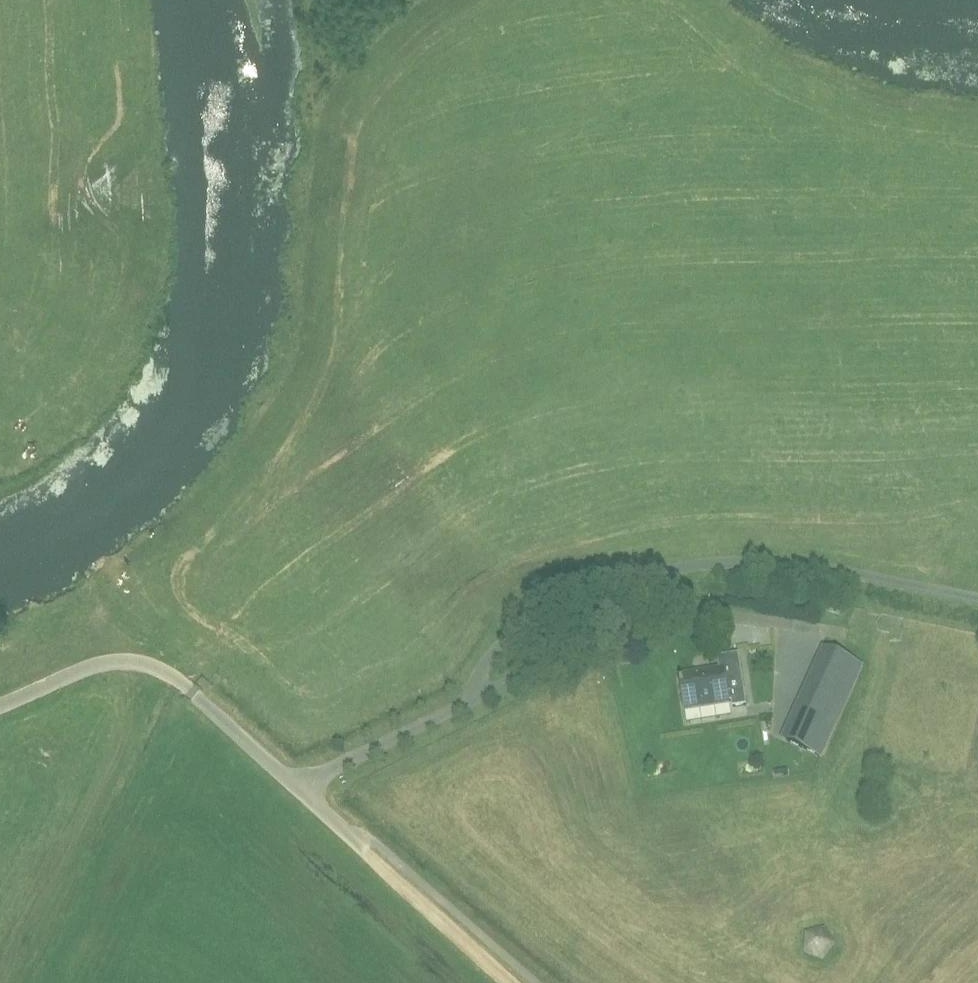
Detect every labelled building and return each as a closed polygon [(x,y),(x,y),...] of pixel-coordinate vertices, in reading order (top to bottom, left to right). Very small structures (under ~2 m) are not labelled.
[(827,651),(786,741),(820,756),(861,666),(827,651)] [(746,705),(744,693),(739,658),(723,660),(724,669),(680,677),(685,709),(729,702),(729,701),(732,701),(733,707),(746,705)]
